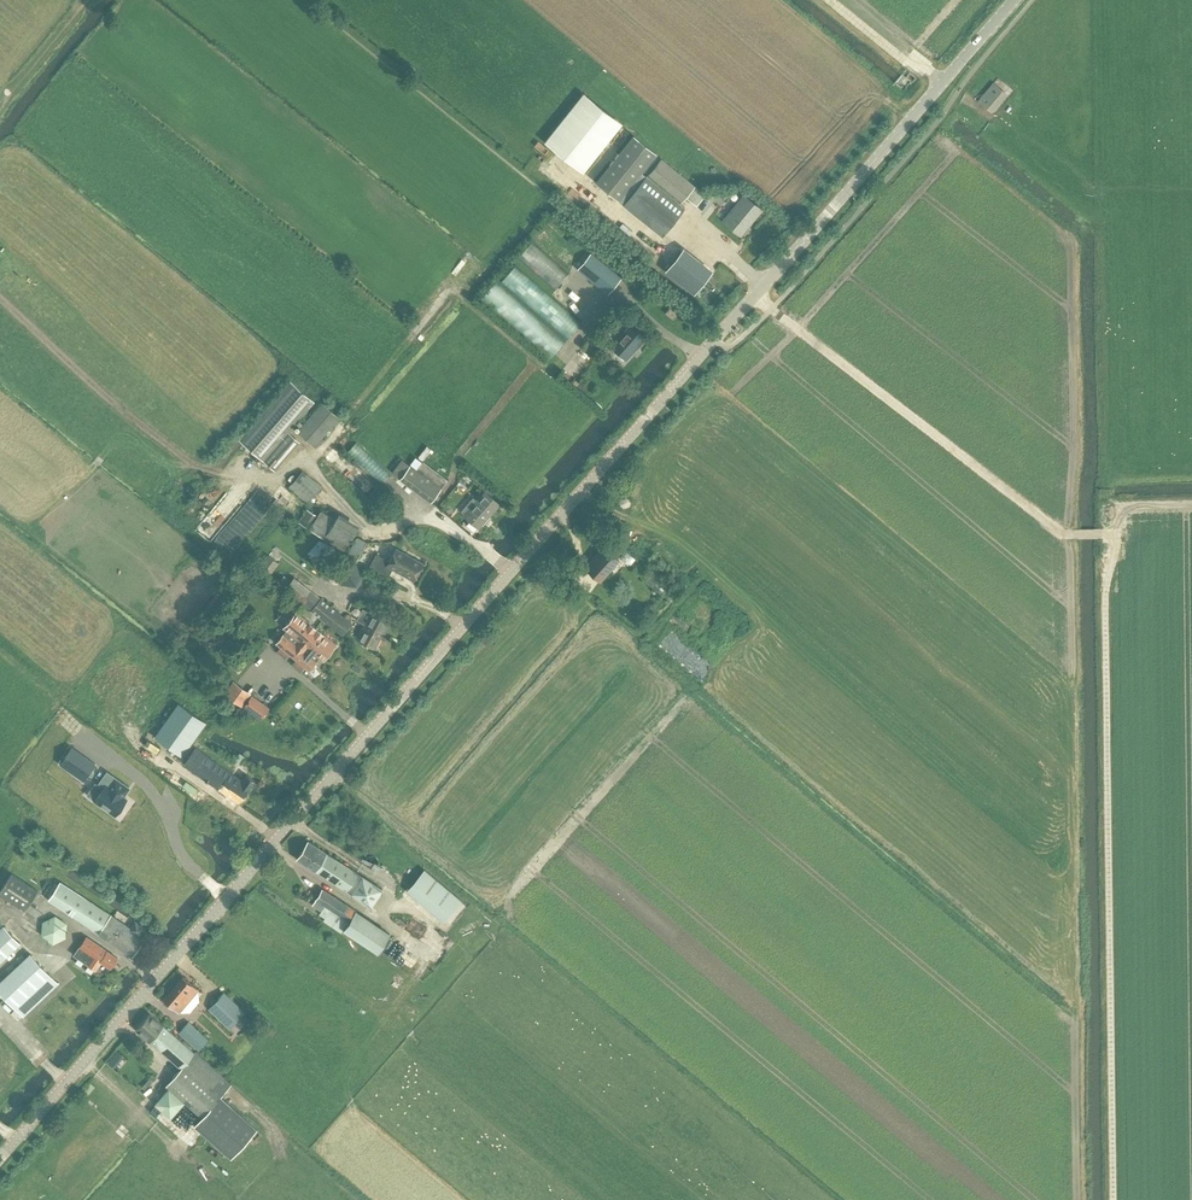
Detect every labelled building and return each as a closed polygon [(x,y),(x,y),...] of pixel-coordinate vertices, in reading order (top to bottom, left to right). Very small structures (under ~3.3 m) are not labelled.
[(993,83),(978,100),(989,109),(1004,92),(993,83)] [(582,94),(544,142),(582,172),(621,124),(582,94)] [(632,136),(596,183),(618,201),(655,154),(632,136)] [(660,158),(646,175),(680,203),(685,197),(696,206),(705,195),(660,158)] [(661,235),(685,207),(680,203),(646,175),(623,203),(661,235)] [(723,220),(740,234),(761,210),(744,195),(723,220)] [(687,279),(694,270),(664,246),(657,255),(687,279)] [(607,294),(620,279),(590,254),(577,268),(607,294)] [(340,261),(336,266),(340,270),(344,265),(340,261)] [(685,286),(694,293),(708,274),(700,267),(685,286)] [(669,307),(665,313),(672,319),(677,313),(669,307)] [(625,360),(645,337),(631,324),(610,347),(625,360)] [(564,371),(560,377),(566,381),(570,376),(564,371)] [(285,376),(218,450),(240,470),(255,453),(274,470),(299,442),(288,432),(314,402),(290,380),(285,376)] [(313,446),(339,418),(322,402),(296,431),(313,446)] [(392,470),(391,472),(399,478),(398,479),(430,502),(447,480),(421,461),(415,470),(409,465),(401,459),(392,470)] [(306,503),(321,486),(303,471),(288,487),(306,503)] [(472,498),(460,512),(478,528),(499,504),(485,492),(476,502),(472,498)] [(306,509),(298,522),(308,528),(316,514),(306,509)] [(320,510),(308,529),(323,537),(343,550),(358,525),(338,512),(334,518),(320,510)] [(591,521),(585,528),(603,544),(606,540),(608,538),(591,521)] [(357,558),(366,541),(357,536),(348,553),(357,558)] [(318,539),(307,551),(315,566),(331,563),(332,555),(334,546),(318,539)] [(603,546),(585,567),(599,580),(618,559),(603,546)] [(423,563),(395,548),(388,561),(376,554),(369,566),(388,576),(392,569),(413,580),(423,563)] [(625,562),(630,563),(635,557),(625,549),(619,557),(625,562)] [(267,554),(258,567),(266,573),(275,560),(267,554)] [(351,562),(337,570),(341,585),(357,587),(363,572),(351,562)] [(284,575),(278,583),(284,588),(290,581),(284,575)] [(342,636),(351,624),(293,578),(283,590),(326,624),(342,636)] [(292,657),(315,628),(295,612),(282,628),(285,630),(275,643),(279,647),(276,651),(284,658),(288,654),(292,657)] [(374,647),(388,623),(369,612),(355,637),(374,647)] [(315,628),(292,657),(295,659),(291,664),(299,672),(304,666),(308,670),(319,657),(322,660),(335,644),(315,628)] [(241,705),(249,694),(232,681),(224,693),(241,705)] [(188,690),(164,724),(191,743),(215,710),(188,690)] [(252,696),(243,707),(260,719),(268,708),(252,696)] [(71,747),(59,764),(83,780),(95,764),(71,747)] [(242,781),(205,755),(193,772),(238,804),(254,781),(246,776),(242,781)] [(94,799),(93,800),(114,815),(116,812),(119,813),(122,808),(121,806),(123,803),(126,799),(126,798),(123,796),(129,788),(107,772),(98,784),(97,786),(101,789),(94,799)] [(369,906),(381,889),(308,842),(297,859),(369,906)] [(443,921),(460,899),(424,869),(406,890),(443,921)] [(37,892),(11,873),(0,889),(0,894),(23,910),(37,892)] [(58,884),(48,878),(38,892),(131,955),(141,939),(138,936),(144,927),(134,920),(129,927),(60,881),(58,884)] [(322,889),(315,900),(318,901),(325,905),(321,911),(319,914),(324,917),(323,920),(341,932),(343,929),(378,952),(389,934),(354,912),(355,911),(322,889)] [(3,924),(0,927),(0,961),(20,943),(3,924)] [(86,936),(74,955),(96,969),(101,961),(110,966),(117,956),(86,936)] [(58,983),(29,953),(0,982),(0,993),(23,1016),(58,983)] [(179,1012),(198,989),(182,976),(163,998),(179,1012)] [(229,1028),(244,1011),(223,992),(208,1008),(229,1028)] [(149,1013),(135,1028),(178,1065),(180,1067),(165,1084),(169,1087),(155,1103),(171,1116),(184,1100),(202,1116),(220,1095),(231,1083),(227,1079),(222,1075),(219,1072),(194,1051),(193,1052),(191,1050),(149,1013)] [(188,1021),(178,1032),(199,1049),(208,1039),(188,1021)] [(202,1116),(194,1125),(204,1134),(230,1157),(257,1128),(220,1095),(202,1116)]
